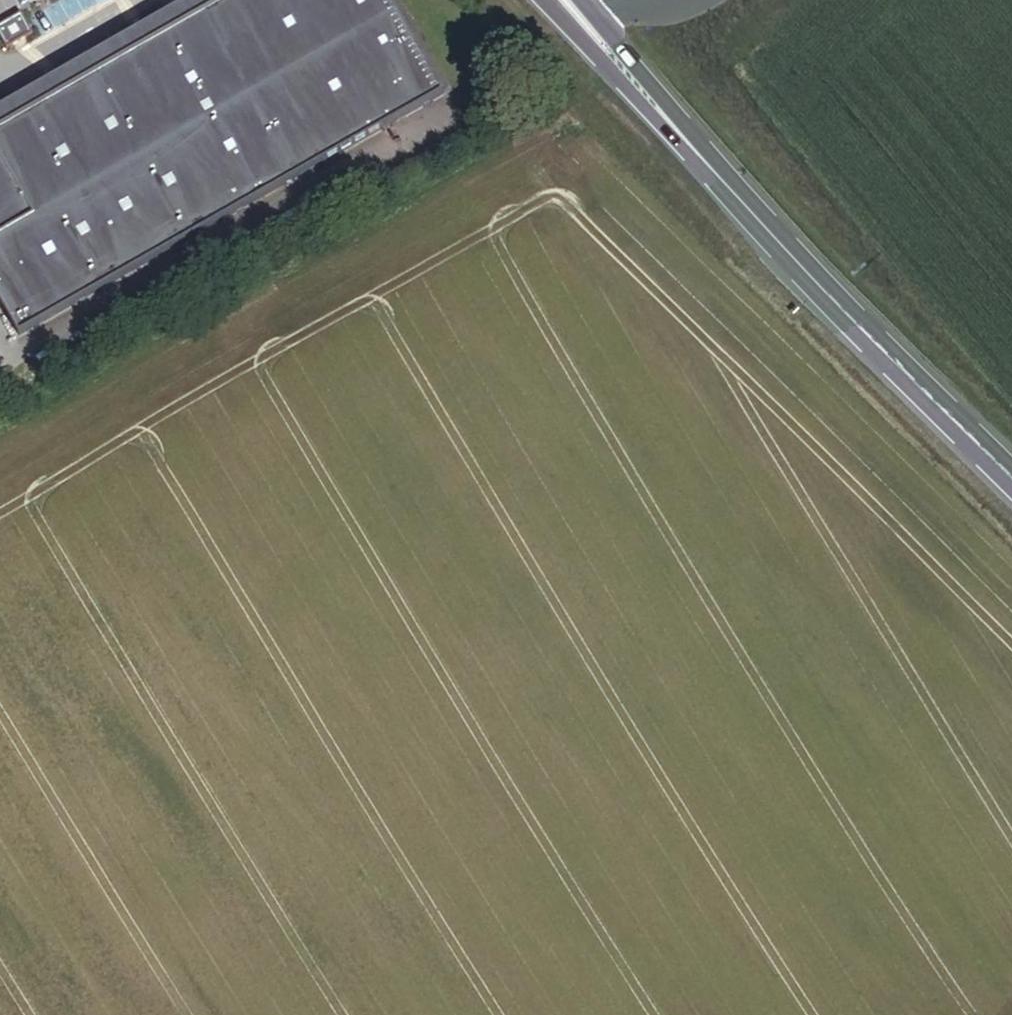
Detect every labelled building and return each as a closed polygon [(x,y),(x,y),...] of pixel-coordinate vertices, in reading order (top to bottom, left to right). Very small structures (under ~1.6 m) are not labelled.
[(18,335),(168,251),(228,217),(323,163),(391,126),(449,93),(396,0),(231,0),(227,2),(133,57),(75,91),(0,133),(0,304),(18,335)] [(75,91),(133,57),(227,2),(231,0),(201,0),(143,34),(62,80),(0,116),(0,133),(75,91)] [(22,16),(0,29),(0,39),(8,53),(35,37),(22,16)]
